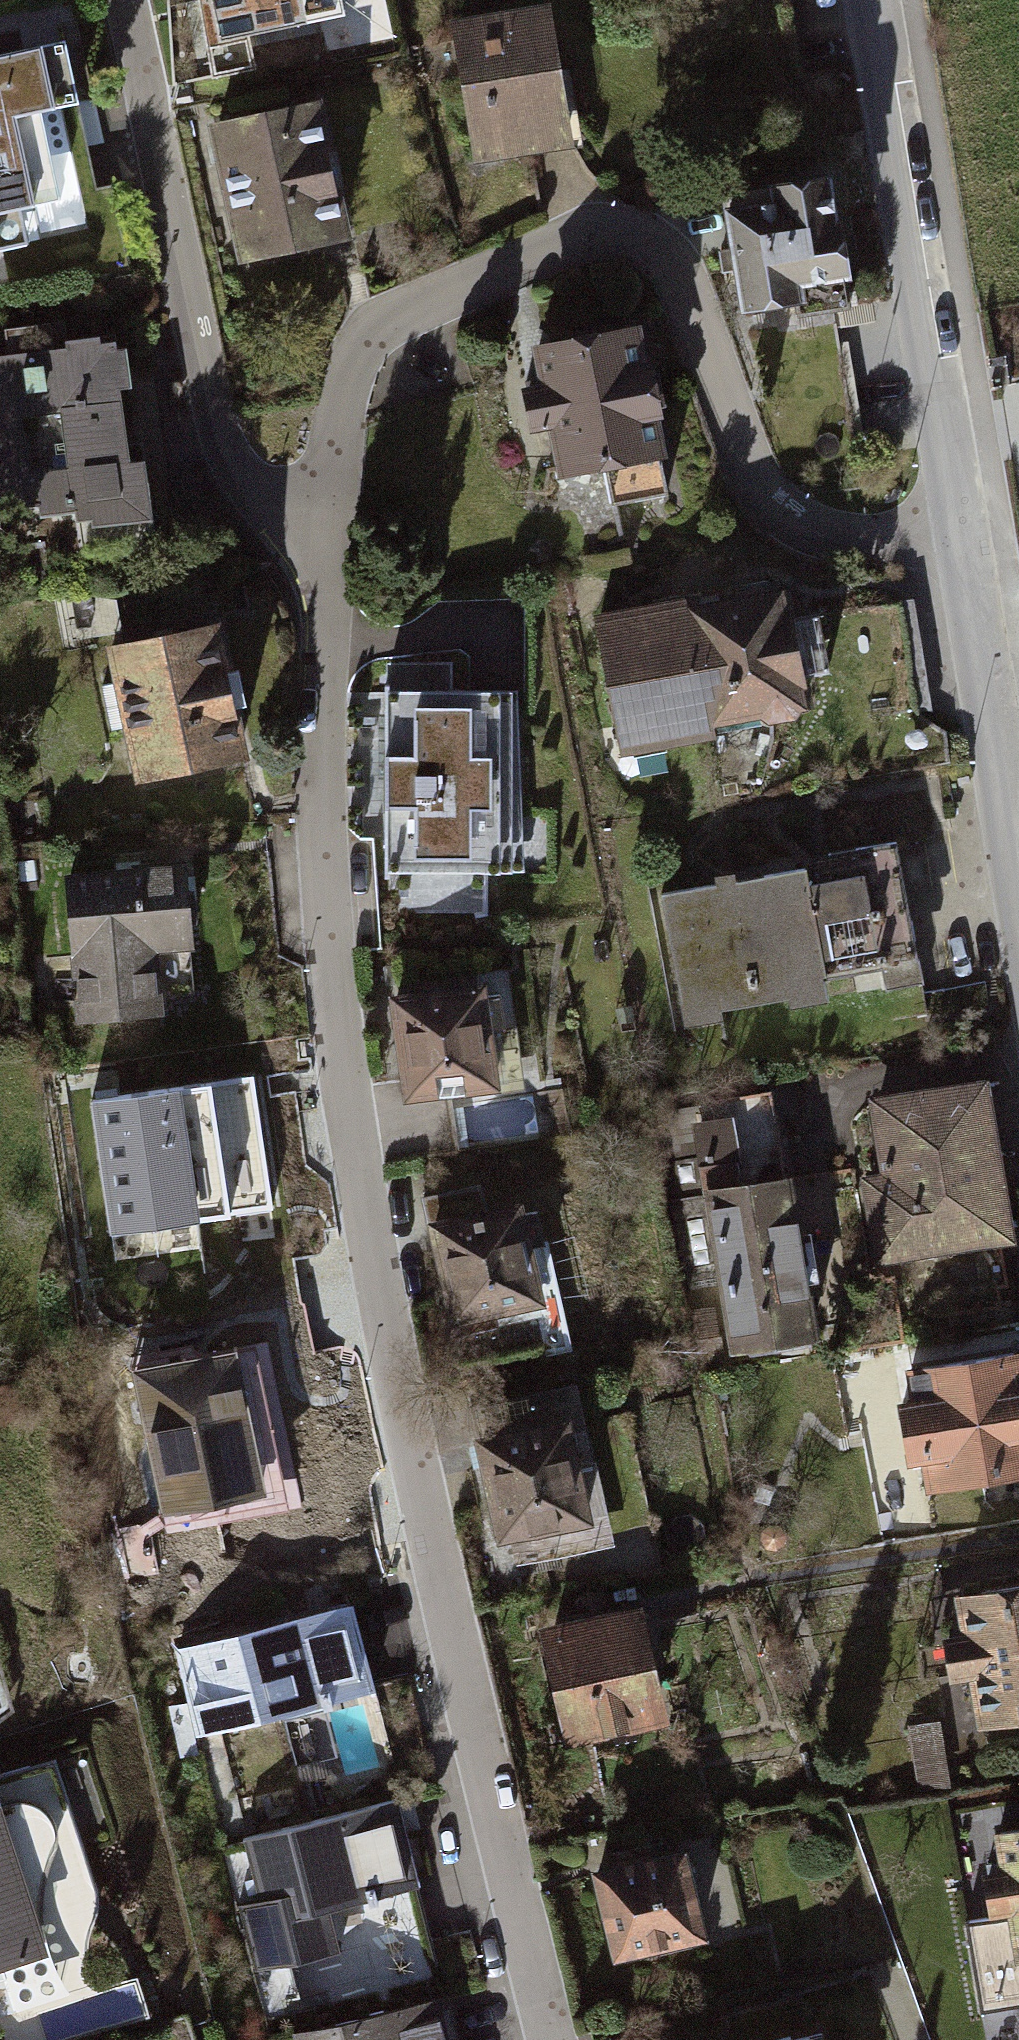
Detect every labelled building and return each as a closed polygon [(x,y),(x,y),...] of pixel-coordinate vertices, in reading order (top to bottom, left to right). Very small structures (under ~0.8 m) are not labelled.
[(198,48),(359,16),(355,0),(188,0),(198,48)] [(538,16),(439,37),(469,179),(568,158),(538,16)] [(0,60),(0,172),(91,154),(70,46),(0,60)] [(321,102),(213,119),(236,261),(343,244),(321,102)] [(830,184),(716,202),(735,315),(849,296),(830,184)] [(646,335),(536,342),(547,494),(657,486),(646,335)] [(0,363),(0,527),(134,509),(113,348),(0,363)] [(762,592),(590,625),(615,758),(788,725),(762,592)] [(204,630),(95,652),(122,788),(231,766),(204,630)] [(507,675),(382,675),(382,882),(507,882),(507,675)] [(891,851),(653,901),(680,1028),(918,978),(891,851)] [(174,876),(63,882),(70,1026),(182,1020),(174,876)] [(495,985),(387,1002),(402,1099),(510,1082),(495,985)] [(982,1085),(866,1108),(896,1266),(1013,1244),(982,1085)] [(549,1134),(576,1124),(562,1086),(535,1095),(549,1134)] [(172,1101),(89,1112),(103,1215),(185,1204),(172,1101)] [(774,1101),(690,1114),(727,1352),(811,1339),(774,1101)] [(525,1214),(431,1231),(452,1348),(547,1330),(525,1214)] [(914,1366),(918,1409),(886,1413),(892,1474),(914,1472),(916,1492),(1018,1482),(1018,1418),(1012,1356),(914,1366)] [(213,1364),(130,1379),(155,1519),(238,1504),(213,1364)] [(579,1401),(473,1422),(500,1565),(607,1544),(579,1401)] [(947,1600),(963,1725),(1018,1718),(1018,1591),(947,1600)] [(351,1618),(204,1650),(222,1733),(369,1702),(351,1618)] [(633,1620),(533,1637),(553,1754),(653,1737),(633,1620)] [(43,1945),(0,1809),(0,1958),(43,1945)] [(383,1818),(242,1847),(259,1931),(400,1902),(383,1818)] [(997,1836),(1006,1938),(973,1941),(980,2017),(1018,2014),(1018,1834),(997,1836)] [(677,1859),(590,1875),(606,1966),(694,1950),(677,1859)] [(294,2039),(445,2039),(437,2006),(294,2039)]
